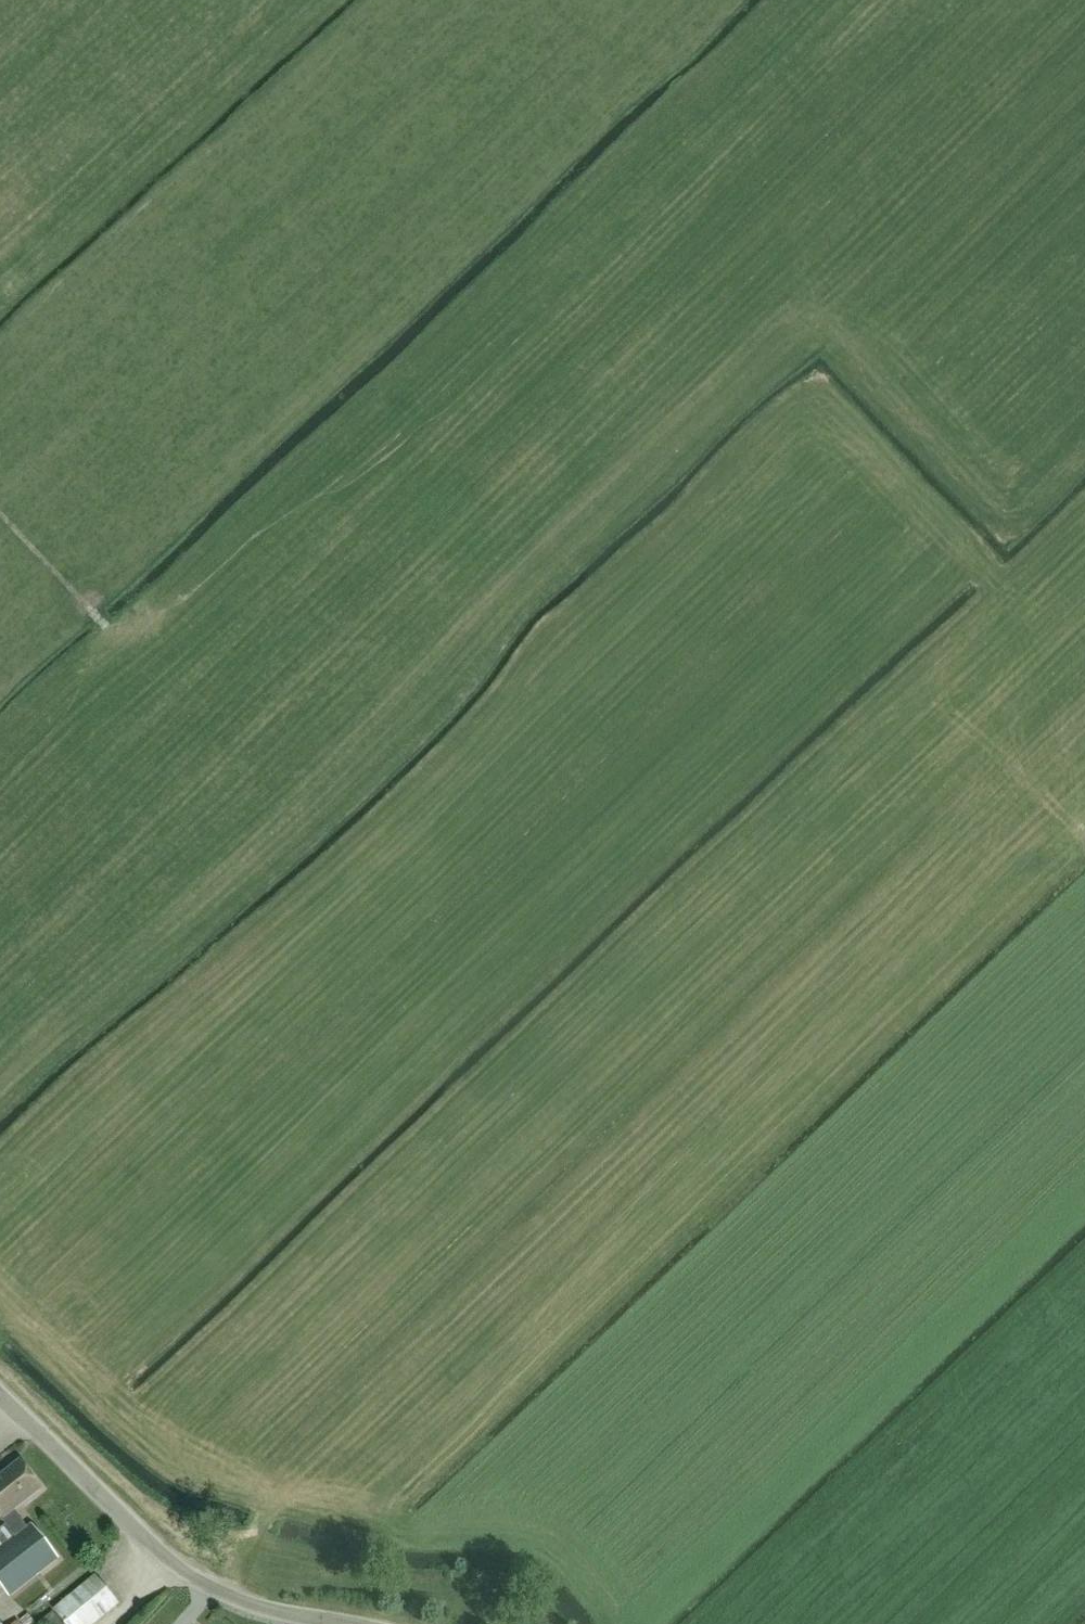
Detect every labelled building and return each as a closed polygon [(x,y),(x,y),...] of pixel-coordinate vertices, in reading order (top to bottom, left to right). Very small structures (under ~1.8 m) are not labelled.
[(24,1523),(13,1510),(41,1488),(19,1461),(0,1476),(0,1519),(0,1520),(1,1519),(15,1537),(0,1548),(0,1585),(9,1597),(57,1559),(30,1525),(27,1527),(24,1523)] [(116,1604),(93,1576),(51,1610),(63,1623),(92,1623),(116,1604)]
